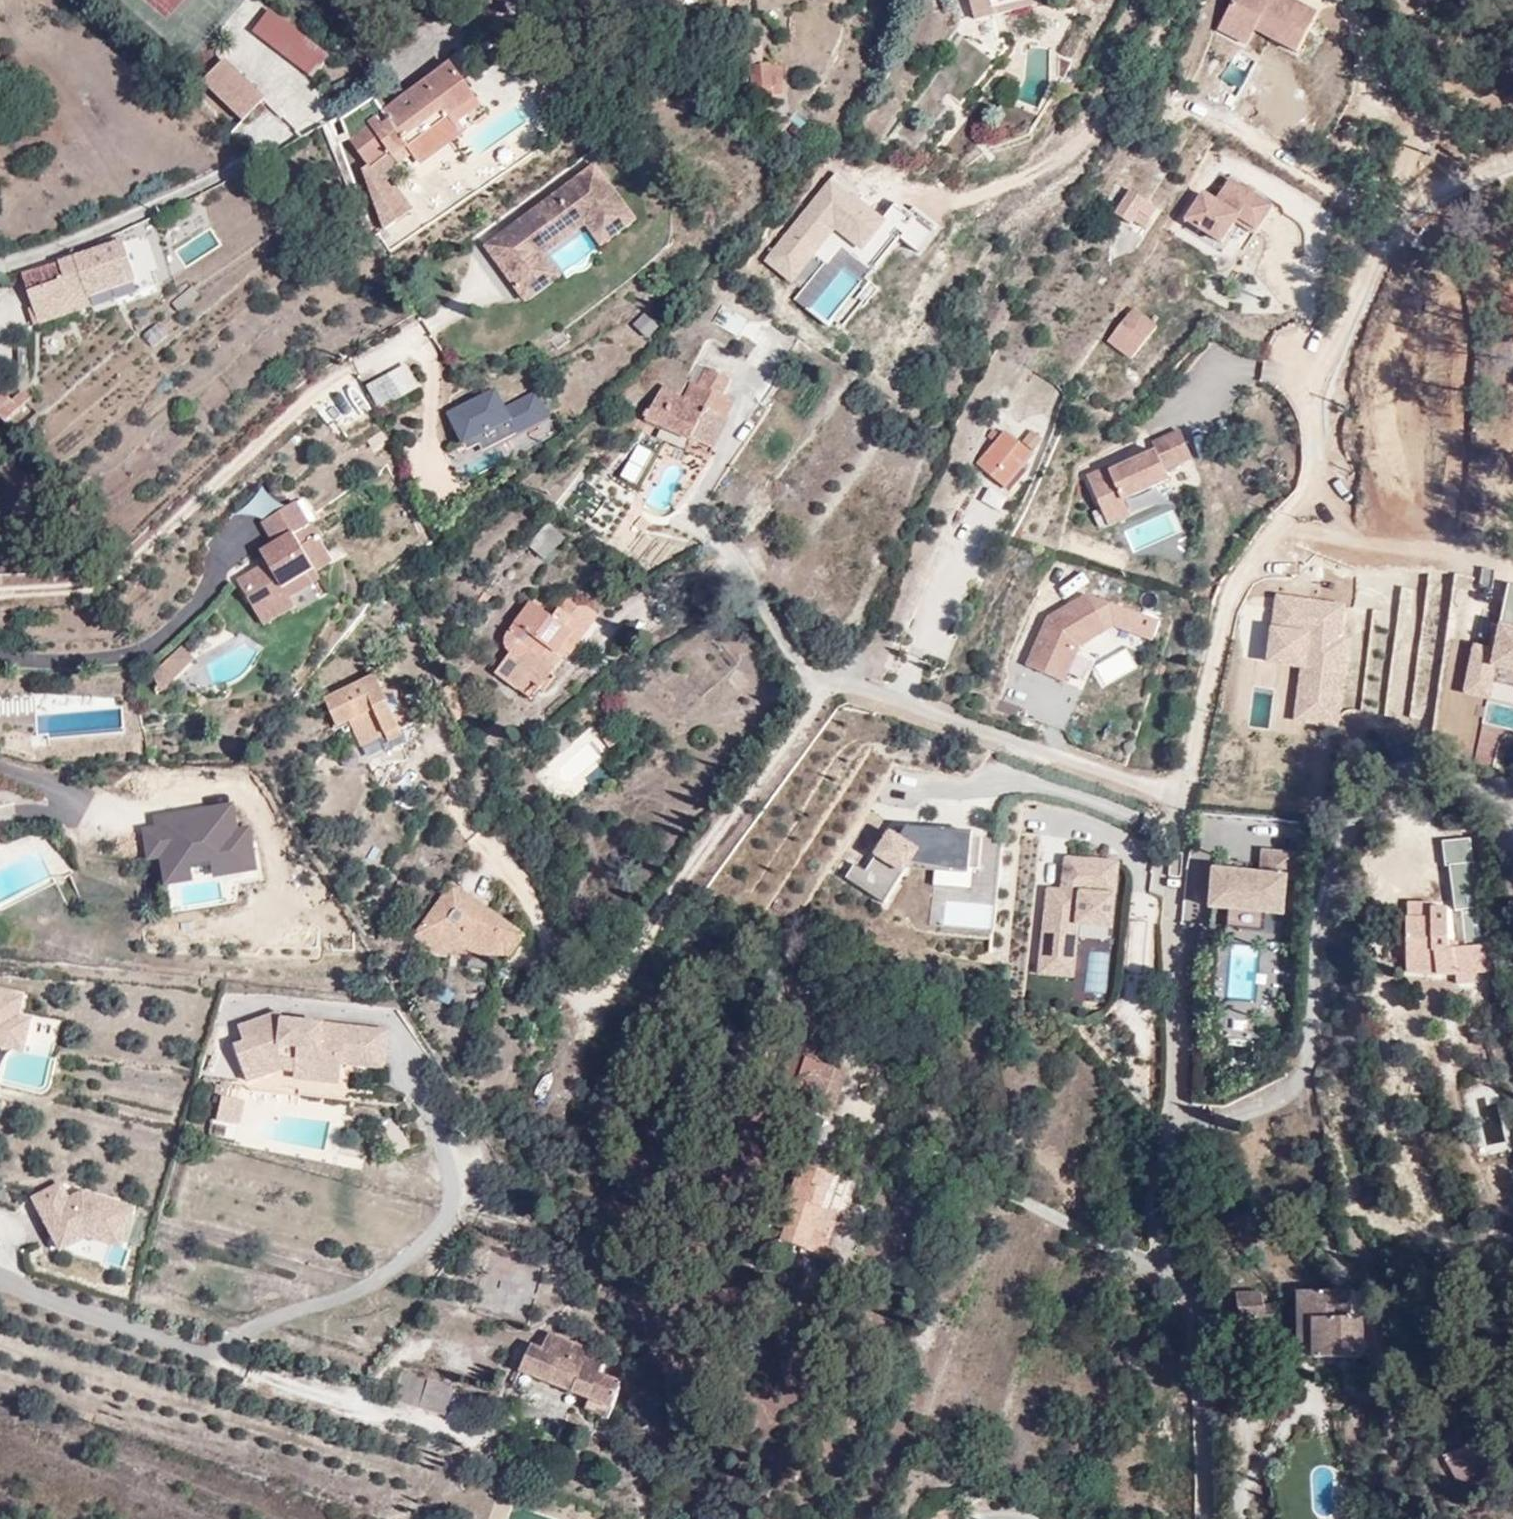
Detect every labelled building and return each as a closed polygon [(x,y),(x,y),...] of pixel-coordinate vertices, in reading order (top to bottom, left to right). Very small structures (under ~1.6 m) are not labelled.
[(973,16),(997,10),(996,7),(1029,0),(970,0),(973,16)] [(996,7),(997,10),(998,13),(1039,4),(1039,0),(1029,0),(996,7)] [(1248,47),(1255,33),(1297,55),(1319,13),(1295,0),(1231,0),(1216,30),(1248,47)] [(270,10),(256,31),(315,74),(328,55),(270,10)] [(220,52),(201,74),(242,109),(261,85),(220,52)] [(1072,63),(1059,57),(1058,77),(1064,80),(1072,63)] [(376,94),(340,121),(371,160),(357,171),(378,199),(372,205),(388,224),(410,207),(387,174),(413,152),(422,163),(461,132),(447,115),(473,94),(449,60),(388,107),(376,94)] [(782,63),(750,66),(752,87),(784,86),(782,63)] [(597,159),(484,242),(526,300),(565,274),(548,252),(588,224),(602,246),(640,219),(597,159)] [(897,197),(884,213),(831,172),(761,261),(799,290),(793,298),(836,331),(902,246),(917,258),(938,230),(897,197)] [(1214,199),(1201,190),(1179,222),(1235,260),(1272,204),(1230,176),(1214,199)] [(1149,204),(1131,191),(1116,215),(1134,227),(1149,204)] [(89,291),(109,285),(104,270),(84,277),(75,255),(22,275),(32,300),(39,297),(43,308),(89,291)] [(187,283),(168,300),(175,310),(196,294),(187,283)] [(114,296),(109,285),(89,291),(93,303),(114,296)] [(93,303),(89,291),(43,308),(39,297),(32,300),(41,320),(93,303)] [(1131,361),(1158,327),(1132,306),(1105,339),(1131,361)] [(157,321),(141,333),(152,345),(168,334),(157,321)] [(364,385),(378,411),(421,388),(407,362),(364,385)] [(686,397),(665,386),(646,424),(691,448),(693,444),(715,456),(733,421),(729,419),(737,404),(726,399),(734,383),(709,370),(699,388),(692,385),(686,397)] [(4,417),(30,392),(12,377),(2,388),(0,386),(0,413),(4,417)] [(444,412),(466,458),(549,418),(535,390),(502,406),(493,388),(444,412)] [(1104,523),(1202,486),(1179,427),(1150,438),(1154,449),(1085,475),(1104,523)] [(1006,490),(1036,456),(1004,428),(974,462),(1006,490)] [(636,486),(654,451),(637,442),(619,478),(636,486)] [(335,562),(297,502),(260,524),(272,544),(260,552),(267,562),(236,581),(265,626),(297,607),(292,598),(321,579),(318,573),(335,562)] [(1132,552),(1182,530),(1172,507),(1122,529),(1132,552)] [(636,528),(645,535),(653,527),(643,519),(636,528)] [(547,561),(566,538),(548,523),(528,546),(547,561)] [(1507,583),(1497,650),(1474,646),(1467,694),(1512,701),(1512,584),(1507,583)] [(1148,655),(1160,622),(1058,585),(1027,666),(1066,680),(1079,645),(1102,654),(1108,640),(1148,655)] [(526,700),(596,620),(570,597),(551,619),(532,603),(507,631),(507,640),(515,646),(493,670),(526,700)] [(183,648),(155,676),(156,680),(162,695),(196,660),(183,648)] [(351,724),(360,746),(385,735),(388,741),(403,735),(401,729),(411,713),(405,707),(399,691),(383,692),(375,674),(324,696),(337,725),(349,720),(351,724)] [(403,735),(388,741),(385,735),(378,738),(383,750),(406,741),(403,735)] [(160,861),(163,887),(258,875),(252,825),(238,826),(235,803),(152,813),(153,823),(140,824),(145,863),(160,861)] [(1472,815),(1444,814),(1444,833),(1471,833),(1472,815)] [(918,851),(886,831),(853,884),(886,903),(918,851)] [(1226,927),(1287,930),(1291,848),(1258,846),(1257,871),(1210,869),(1207,914),(1227,915),(1226,927)] [(1106,1002),(1118,860),(1061,855),(1058,887),(1043,886),(1036,977),(1079,980),(1077,999),(1106,1002)] [(1422,912),(1406,912),(1406,964),(1489,962),(1491,936),(1471,936),(1471,895),(1478,896),(1478,861),(1445,860),(1444,904),(1431,903),(1430,913),(1422,912)] [(217,883),(178,886),(179,904),(218,901),(217,883)] [(502,960),(518,930),(457,883),(417,935),(442,956),(446,945),(489,947),(502,960)] [(1405,899),(1406,912),(1422,912),(1422,899),(1405,899)] [(530,940),(518,930),(502,960),(513,962),(530,940)] [(442,956),(502,960),(489,947),(446,945),(442,956)] [(0,993),(0,1084),(7,1051),(25,1054),(32,1019),(20,1017),(24,997),(0,993)] [(386,1070),(390,1032),(283,1022),(283,1015),(276,1015),(239,1028),(245,1044),(236,1047),(249,1084),(283,1071),(295,1072),(295,1081),(342,1085),(344,1066),(386,1070)] [(38,1031),(54,1036),(59,1021),(43,1016),(38,1031)] [(792,1092),(823,1102),(834,1071),(789,1055),(776,1092),(790,1097),(792,1092)] [(834,1071),(823,1102),(819,1114),(831,1117),(847,1072),(836,1069),(834,1071)] [(237,1126),(243,1100),(220,1095),(215,1121),(237,1126)] [(815,1246),(826,1208),(834,1175),(800,1165),(786,1211),(793,1213),(787,1237),(815,1246)] [(120,1257),(134,1209),(51,1184),(36,1233),(120,1257)] [(839,1213),(826,1208),(815,1246),(828,1250),(839,1213)] [(1350,1286),(1294,1289),(1297,1341),(1312,1342),(1312,1354),(1336,1353),(1363,1352),(1362,1312),(1352,1312),(1350,1286)] [(508,1314),(523,1318),(529,1295),(514,1292),(508,1314)] [(1261,1292),(1234,1294),(1242,1338),(1276,1335),(1274,1310),(1264,1310),(1261,1292)] [(520,1373),(591,1402),(587,1412),(610,1421),(619,1398),(624,1387),(625,1384),(602,1375),(607,1362),(590,1356),(592,1351),(550,1334),(543,1349),(532,1345),(520,1373)] [(1312,1342),(1297,1341),(1298,1369),(1337,1367),(1336,1353),(1312,1354),(1312,1342)] [(631,1368),(612,1353),(606,1360),(625,1376),(631,1368)] [(451,1385),(402,1371),(394,1397),(444,1412),(451,1385)] [(1483,1435),(1478,1437),(1482,1447),(1488,1445),(1483,1435)] [(1482,1447),(1478,1437),(1449,1451),(1469,1485),(1500,1470),(1488,1445),(1482,1447)]
